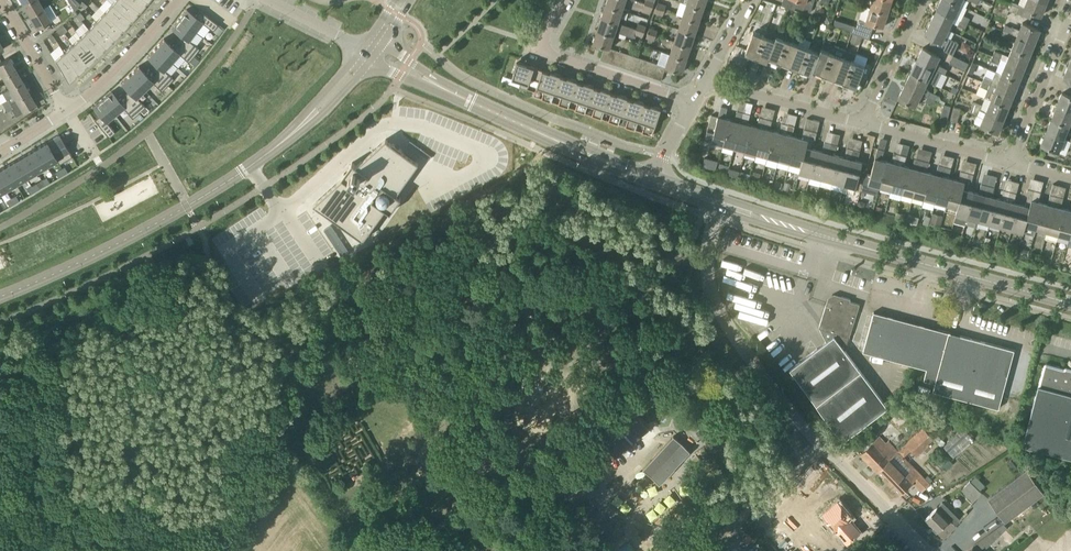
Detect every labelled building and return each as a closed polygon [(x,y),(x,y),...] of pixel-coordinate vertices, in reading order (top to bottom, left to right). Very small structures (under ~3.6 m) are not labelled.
[(44,9),(38,0),(31,0),(24,4),(31,16),(44,9)] [(80,4),(76,0),(68,0),(74,11),(80,4)] [(140,11),(126,0),(115,0),(112,3),(111,3),(132,20),(138,13),(137,13),(138,11),(139,12),(140,11)] [(148,1),(146,0),(126,0),(140,11),(146,4),(145,3),(146,2),(147,2),(148,1)] [(626,0),(607,0),(606,4),(623,10),(626,0)] [(678,0),(687,3),(704,9),(707,0),(678,0)] [(796,7),(811,12),(813,4),(806,2),(807,0),(798,0),(795,7),(796,7)] [(892,0),(873,0),(870,8),(888,13),(892,0)] [(960,4),(952,0),(941,0),(937,8),(954,16),(960,4)] [(1046,2),(1040,0),(1027,0),(1025,6),(1013,1),(1012,3),(1004,0),(998,0),(996,5),(1009,10),(1020,14),(1030,18),(1033,12),(1041,16),(1046,2)] [(131,21),(132,20),(111,3),(107,8),(105,11),(104,11),(104,12),(123,30),(130,23),(129,22),(130,21),(131,21)] [(699,22),(704,9),(687,3),(683,16),(699,22)] [(618,23),(623,10),(606,4),(602,17),(618,23)] [(1006,16),(1009,10),(996,5),(993,11),(1006,16)] [(884,27),(888,13),(870,8),(866,21),(859,19),(857,26),(853,25),(851,33),(869,39),(874,24),(884,27)] [(948,29),(954,16),(937,8),(931,21),(948,29)] [(44,9),(31,16),(38,28),(51,21),(44,9)] [(179,19),(196,31),(203,23),(212,30),(218,23),(199,10),(195,16),(186,9),(179,19)] [(122,31),(123,30),(104,12),(99,17),(100,17),(97,20),(96,20),(115,39),(121,32),(120,31),(122,30),(122,31)] [(960,19),(968,23),(970,18),(962,14),(960,19)] [(695,34),(699,22),(683,16),(678,29),(695,34)] [(618,23),(602,17),(597,29),(614,35),(616,29),(618,29),(618,32),(633,37),(635,33),(636,29),(618,23)] [(196,31),(179,19),(171,29),(180,36),(176,41),(194,55),(200,48),(189,40),(196,31)] [(965,28),(968,23),(960,19),(958,24),(965,28)] [(114,40),(115,39),(96,20),(91,25),(92,25),(89,28),(88,28),(106,48),(113,41),(112,41),(113,39),(114,40)] [(944,37),(948,29),(931,21),(925,34),(933,38),(930,44),(953,55),(958,44),(944,37)] [(1003,29),(1011,33),(1017,35),(1035,42),(1037,37),(1039,37),(1041,37),(1042,33),(1041,32),(1039,31),(1040,29),(1023,22),(1020,30),(1006,24),(1003,29)] [(105,49),(106,48),(88,28),(84,33),(81,36),(80,36),(97,57),(104,50),(103,49),(104,48),(105,49)] [(610,48),(614,35),(597,29),(593,42),(605,46),(610,48)] [(691,47),(695,34),(678,29),(674,41),(691,47)] [(1009,38),(1011,33),(1003,29),(1001,35),(1009,38)] [(751,58),(752,55),(756,57),(764,36),(753,31),(747,49),(743,47),(740,54),(751,58)] [(1030,55),(1035,42),(1017,35),(1012,48),(1030,55)] [(73,43),(72,44),(88,65),(95,59),(94,58),(95,57),(96,58),(97,57),(80,36),(75,41),(76,41),(73,44),(73,43)] [(767,60),(777,36),(776,36),(775,40),(764,36),(756,57),(761,58),(759,62),(766,64),(768,60),(767,60)] [(779,61),(787,40),(777,36),(767,60),(768,60),(774,63),(775,60),(779,61)] [(156,48),(171,62),(178,53),(188,62),(194,55),(176,41),(171,46),(164,39),(156,48)] [(789,69),(798,44),(787,40),(779,61),(784,63),(782,66),(789,69)] [(687,59),(691,47),(674,41),(670,54),(687,59)] [(55,57),(64,50),(59,44),(50,52),(55,57)] [(87,66),(88,65),(72,44),(67,48),(67,49),(64,51),(64,52),(79,74),(86,68),(85,67),(86,65),(87,66)] [(801,70),(809,48),(798,44),(789,69),(795,71),(796,68),(801,70)] [(613,49),(610,48),(605,46),(600,59),(609,62),(613,49)] [(950,70),(936,63),(940,56),(923,47),(917,60),(947,75),(948,74),(950,70)] [(164,70),(171,62),(156,48),(147,57),(156,65),(151,69),(167,85),(173,79),(164,70)] [(812,73),(821,49),(821,48),(820,52),(809,48),(801,70),(805,71),(804,74),(811,77),(812,73)] [(1024,68),(1030,55),(1012,48),(1009,56),(995,50),(993,55),(1001,59),(1007,61),(1024,68)] [(616,65),(620,51),(613,49),(609,62),(616,65)] [(824,74),(832,53),(821,49),(812,73),(818,75),(820,72),(824,74)] [(623,67),(628,54),(620,51),(616,65),(623,67)] [(78,75),(79,74),(64,52),(59,56),(55,60),(64,75),(64,74),(69,82),(76,76),(75,75),(77,74),(78,75)] [(833,81),(843,57),(832,53),(824,74),(828,76),(827,79),(833,81)] [(631,70),(635,56),(628,54),(623,67),(631,70)] [(683,72),(687,59),(670,54),(666,67),(683,72)] [(965,71),(969,63),(953,55),(949,63),(965,71)] [(999,63),(1001,59),(993,55),(991,60),(999,63)] [(638,72),(643,59),(635,56),(631,70),(638,72)] [(0,63),(0,72),(3,77),(16,69),(9,57),(0,63)] [(845,82),(854,61),(843,57),(833,81),(840,84),(841,81),(845,82)] [(646,74),(650,61),(643,59),(638,72),(646,74)] [(514,70),(515,70),(512,78),(521,81),(519,86),(527,89),(531,78),(539,81),(543,70),(527,65),(527,64),(517,60),(514,70)] [(947,75),(917,60),(911,73),(928,81),(931,74),(937,77),(937,76),(945,80),(948,80),(951,76),(948,74),(947,75)] [(653,77),(658,64),(650,61),(646,74),(653,77)] [(858,83),(865,65),(854,61),(845,82),(850,84),(848,87),(859,91),(861,84),(858,83)] [(1019,81),(1024,68),(1007,61),(1002,73),(1019,81)] [(666,67),(658,64),(653,77),(662,80),(666,67)] [(1068,65),(1063,79),(1070,82),(1070,66),(1068,65)] [(151,69),(147,74),(139,66),(130,74),(144,90),(152,82),(161,92),(167,85),(151,69)] [(10,88),(23,81),(16,69),(3,77),(10,88)] [(1002,73),(1002,74),(989,69),(986,76),(985,76),(983,81),(990,84),(1014,93),(1019,81),(1002,73)] [(542,98),(552,102),(555,92),(554,92),(560,76),(561,75),(551,71),(551,72),(543,70),(539,81),(537,87),(545,89),(542,98)] [(911,73),(905,85),(922,93),(928,96),(935,100),(938,95),(924,88),(928,81),(911,73)] [(124,96),(139,113),(145,107),(137,97),(144,90),(130,74),(121,83),(129,91),(124,96)] [(567,78),(560,76),(554,92),(555,92),(562,95),(558,104),(568,107),(572,98),(571,98),(577,81),(578,80),(568,77),(567,78)] [(5,107),(29,92),(23,81),(10,88),(3,92),(7,99),(2,102),(5,107)] [(571,98),(572,98),(578,100),(575,110),(585,113),(588,104),(588,103),(593,87),(594,87),(594,86),(584,82),(584,84),(577,81),(571,98)] [(1014,93),(990,84),(983,81),(981,86),(988,89),(985,96),(992,99),(991,99),(1009,106),(1014,93)] [(915,106),(922,93),(905,85),(899,98),(915,106)] [(611,92),(611,91),(601,88),(601,89),(594,87),(593,87),(588,103),(588,104),(595,106),(592,115),(602,118),(605,109),(604,109),(610,92),(611,92)] [(112,91),(102,99),(115,115),(124,108),(132,118),(139,113),(124,96),(119,100),(112,91)] [(16,115),(23,112),(36,104),(29,92),(5,107),(8,112),(12,109),(16,115)] [(604,109),(605,109),(612,111),(609,121),(619,124),(622,115),(621,114),(627,98),(628,97),(618,94),(617,95),(611,92),(610,92),(604,109)] [(1062,92),(1057,106),(1070,112),(1070,96),(1062,92)] [(928,96),(925,101),(933,105),(935,100),(928,96)] [(634,100),(627,98),(621,114),(622,115),(628,117),(625,126),(635,130),(638,120),(644,103),(644,104),(644,102),(635,99),(634,100)] [(115,132),(107,122),(115,115),(102,99),(93,107),(99,116),(94,120),(108,138),(115,132)] [(986,112),(1004,119),(1009,106),(991,99),(987,111),(986,112)] [(974,101),(972,106),(980,110),(980,109),(982,104),(974,101)] [(638,120),(645,123),(642,132),(652,135),(658,117),(661,108),(651,105),(651,106),(644,104),(644,103),(638,120)] [(951,106),(944,104),(941,118),(948,119),(951,106)] [(723,144),(730,119),(723,117),(724,114),(726,115),(728,108),(721,106),(718,116),(712,114),(705,139),(723,144)] [(975,123),(981,125),(998,132),(1004,119),(986,112),(987,111),(980,109),(980,110),(972,106),(970,112),(978,115),(975,123)] [(1057,106),(1052,118),(1069,126),(1070,127),(1070,112),(1057,106)] [(957,122),(961,108),(954,107),(950,120),(957,122)] [(734,147),(744,112),(737,110),(735,117),(737,118),(736,121),(730,119),(723,144),(734,147)] [(748,121),(750,114),(744,112),(734,147),(745,150),(752,125),(746,123),(747,120),(748,121)] [(756,153),(766,118),(760,116),(758,123),(760,124),(759,127),(752,125),(745,150),(756,153)] [(771,127),(773,120),(766,118),(756,153),(767,156),(774,131),(768,129),(769,126),(771,127)] [(809,137),(813,119),(807,118),(802,135),(804,136),(803,139),(796,137),(790,162),(801,165),(799,172),(800,172),(807,144),(809,137)] [(1069,126),(1052,118),(1046,131),(1064,138),(1069,126)] [(807,144),(800,172),(810,175),(817,150),(811,148),(812,145),(813,138),(815,139),(820,121),(813,119),(809,137),(807,144)] [(779,159),(788,124),(782,122),(780,129),(782,130),(781,133),(774,131),(767,156),(779,159)] [(793,133),(795,126),(788,124),(779,159),(790,162),(796,137),(790,135),(791,132),(793,133)] [(1058,151),(1064,138),(1046,131),(1041,144),(1058,151)] [(56,160),(58,164),(72,156),(58,134),(45,142),(56,160)] [(343,177),(314,204),(363,239),(386,208),(391,212),(401,197),(396,193),(419,162),(386,139),(357,165),(352,162),(342,177),(343,177)] [(821,178),(831,143),(825,141),(823,148),(825,149),(824,152),(817,150),(810,175),(821,178)] [(35,148),(46,166),(56,160),(45,142),(35,148)] [(836,152),(838,145),(831,143),(821,178),(833,181),(839,156),(833,154),(834,151),(836,152)] [(844,184),(853,149),(847,147),(845,154),(847,155),(846,158),(839,156),(833,181),(844,184)] [(25,154),(36,172),(46,166),(35,148),(25,154)] [(884,150),(878,148),(868,183),(880,186),(887,161),(880,159),(881,156),(883,157),(884,150)] [(858,158),(860,151),(853,149),(844,184),(856,187),(862,162),(855,160),(856,157),(858,158)] [(900,154),(894,152),(892,159),(894,160),(893,163),(887,161),(880,186),(891,189),(900,154)] [(16,160),(26,178),(36,172),(25,154),(16,160)] [(905,163),(907,156),(900,154),(891,189),(902,192),(909,167),(902,165),(903,162),(905,163)] [(909,167),(902,192),(913,195),(923,160),(916,158),(914,165),(916,166),(916,169),(909,167)] [(962,168),(973,172),(977,164),(965,159),(962,168)] [(16,184),(26,178),(16,160),(6,166),(16,184)] [(927,169),(929,162),(923,160),(913,195),(924,198),(931,173),(925,171),(926,168),(927,169)] [(727,176),(729,168),(729,166),(718,163),(716,173),(727,176)] [(931,173),(924,198),(936,201),(945,166),(939,164),(937,171),(939,172),(938,175),(931,173)] [(6,166),(0,169),(0,179),(6,190),(16,184),(6,166)] [(950,175),(952,168),(945,166),(936,201),(947,204),(953,179),(947,177),(948,174),(950,175)] [(965,179),(967,172),(961,170),(959,177),(961,178),(960,181),(953,179),(947,204),(958,207),(964,186),(965,179)] [(967,172),(965,179),(966,179),(970,180),(972,181),(974,174),(967,172)] [(977,227),(988,185),(981,183),(980,190),(981,191),(981,194),(974,192),(965,224),(977,227)] [(1036,228),(1048,231),(1057,196),(1060,185),(1053,183),(1048,201),(1050,202),(1049,205),(1043,203),(1036,228)] [(993,194),(994,187),(988,185),(977,227),(988,230),(989,223),(996,198),(990,196),(991,193),(993,194)] [(968,190),(968,187),(964,186),(958,207),(954,222),(965,225),(965,224),(974,192),(968,190)] [(1026,195),(1028,196),(1025,206),(1019,204),(1012,229),(1023,232),(1025,225),(1031,203),(1032,197),(1034,190),(1028,188),(1026,195)] [(989,223),(1001,226),(1010,191),(1004,189),(1002,196),(1004,197),(1003,200),(996,198),(989,223)] [(1041,192),(1034,190),(1032,197),(1031,203),(1025,225),(1023,232),(1025,225),(1036,228),(1043,203),(1036,201),(1037,198),(1039,199),(1041,192)] [(1015,200),(1017,193),(1010,191),(1001,226),(1012,229),(1019,204),(1012,202),(1013,199),(1015,200)] [(1061,205),(1063,198),(1057,196),(1048,231),(1059,234),(1065,209),(1059,207),(1060,204),(1061,205)] [(1070,232),(1070,210),(1065,209),(1059,234),(1070,237),(1070,232)] [(477,223),(486,219),(481,210),(472,214),(477,223)] [(896,212),(894,220),(904,222),(906,214),(896,212)] [(943,216),(933,214),(930,225),(940,227),(943,216)] [(790,369),(822,412),(844,440),(888,406),(845,350),(849,337),(860,304),(850,301),(851,299),(841,296),(841,298),(834,296),(830,298),(829,302),(827,302),(819,327),(820,328),(826,341),(790,369)] [(931,381),(944,331),(874,312),(863,351),(927,368),(924,379),(931,381)] [(944,331),(931,381),(935,382),(933,390),(999,408),(1015,350),(951,332),(949,331),(948,332),(944,331)] [(1070,458),(1070,368),(1066,367),(1064,368),(1046,363),(1044,364),(1023,445),(1070,458)] [(632,408),(598,436),(603,442),(616,458),(619,455),(649,430),(632,408)] [(930,483),(904,456),(910,451),(919,460),(924,455),(925,456),(929,452),(928,451),(932,448),(929,445),(930,444),(929,443),(934,438),(929,433),(943,420),(938,415),(920,431),(919,431),(897,450),(878,470),(900,493),(913,481),(922,490),(930,483)] [(964,428),(944,445),(953,456),(973,438),(964,428)] [(878,470),(897,450),(882,434),(873,442),(861,453),(878,470)] [(934,438),(942,446),(946,442),(939,434),(934,438)] [(660,484),(691,451),(674,435),(666,444),(643,468),(656,480),(660,484)] [(931,461),(940,470),(943,467),(945,469),(952,461),(944,453),(937,460),(934,457),(931,461)] [(1027,469),(988,498),(1005,521),(1044,492),(1027,469)] [(983,485),(977,478),(976,477),(970,480),(961,490),(973,501),(982,492),(979,489),(983,485)] [(839,500),(822,514),(847,542),(860,531),(850,519),(853,516),(851,514),(850,515),(847,512),(848,511),(839,500)] [(943,502),(938,507),(938,506),(925,519),(944,537),(956,525),(961,520),(952,511),(943,502)] [(1008,527),(1004,523),(997,528),(973,545),(967,550),(979,550),(985,545),(987,547),(1008,527)]
